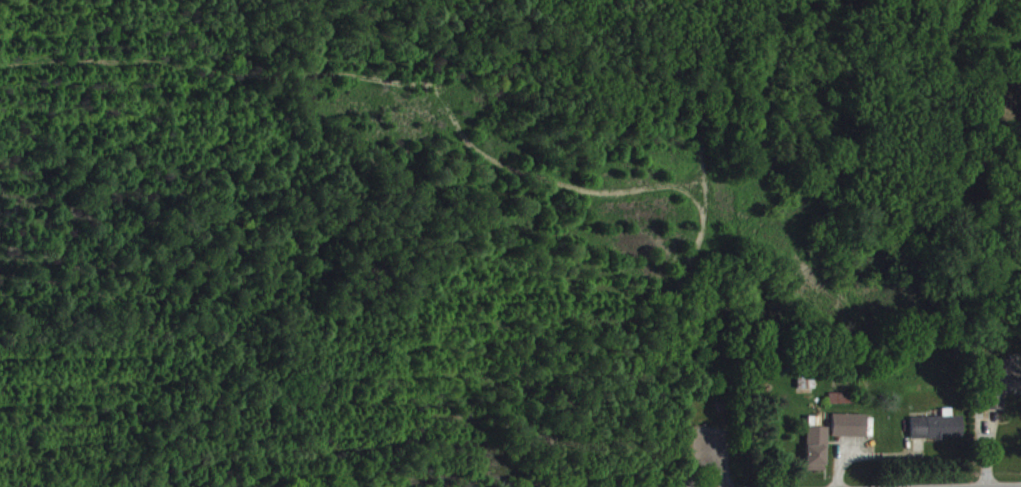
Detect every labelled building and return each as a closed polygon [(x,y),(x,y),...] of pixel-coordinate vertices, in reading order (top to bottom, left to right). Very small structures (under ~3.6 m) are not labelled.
[(1004,402),(1020,402),(1020,379),(1017,379),(1017,366),(988,367),(988,418),(1004,418),(1004,402)] [(799,397),(816,397),(816,375),(799,375),(799,397)] [(911,425),(912,447),(963,445),(963,423),(952,424),(952,417),(943,417),(944,424),(911,425)] [(867,423),(833,422),(833,444),(866,445),(867,423)] [(828,435),(807,434),(806,478),(827,479),(828,435)]
